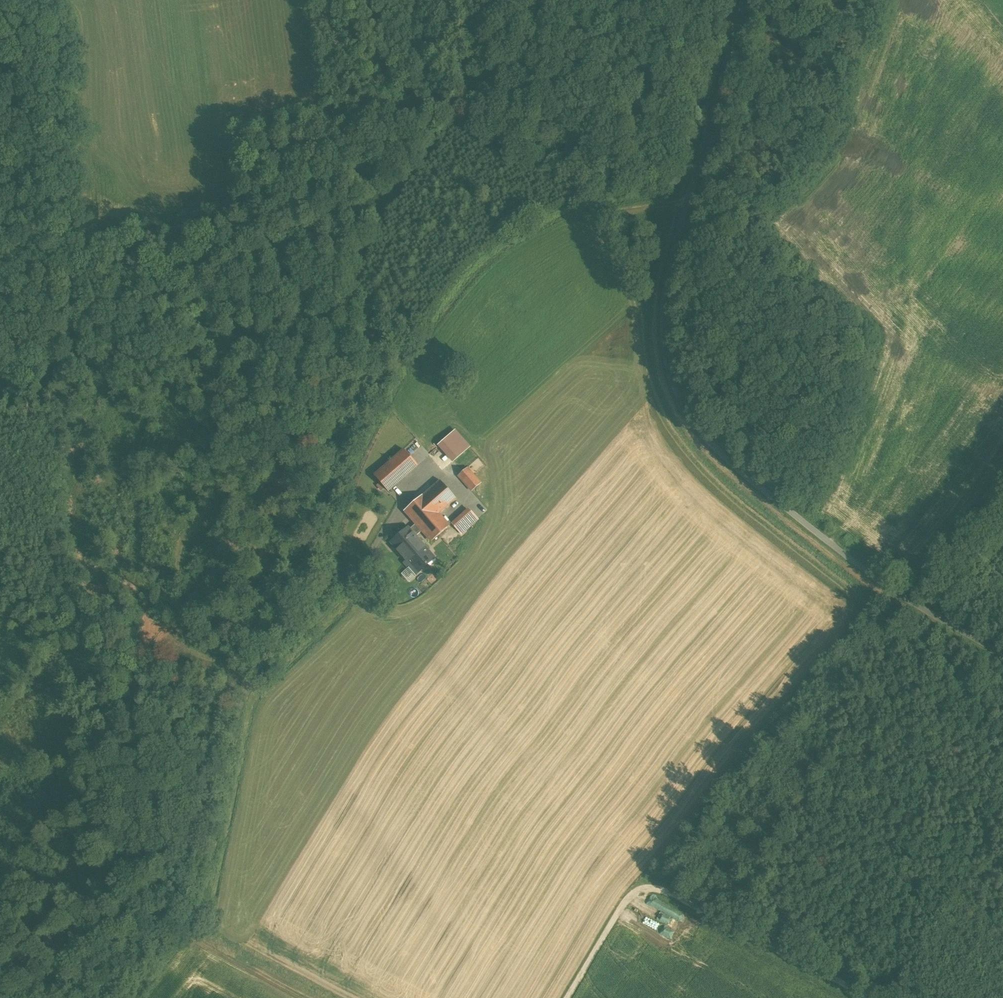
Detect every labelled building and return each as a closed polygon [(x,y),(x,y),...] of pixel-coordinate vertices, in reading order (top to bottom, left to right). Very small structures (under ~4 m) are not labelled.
[(452,428),(434,445),(450,462),(468,445),(452,428)] [(418,465),(404,450),(375,476),(388,491),(418,465)] [(467,468),(459,476),(472,491),(481,483),(467,468)] [(422,530),(431,541),(449,525),(439,513),(456,499),(440,480),(405,511),(416,523),(422,530)] [(422,530),(416,523),(410,529),(408,528),(391,542),(407,561),(405,563),(415,575),(428,564),(429,566),(436,560),(416,536),(422,530)]
